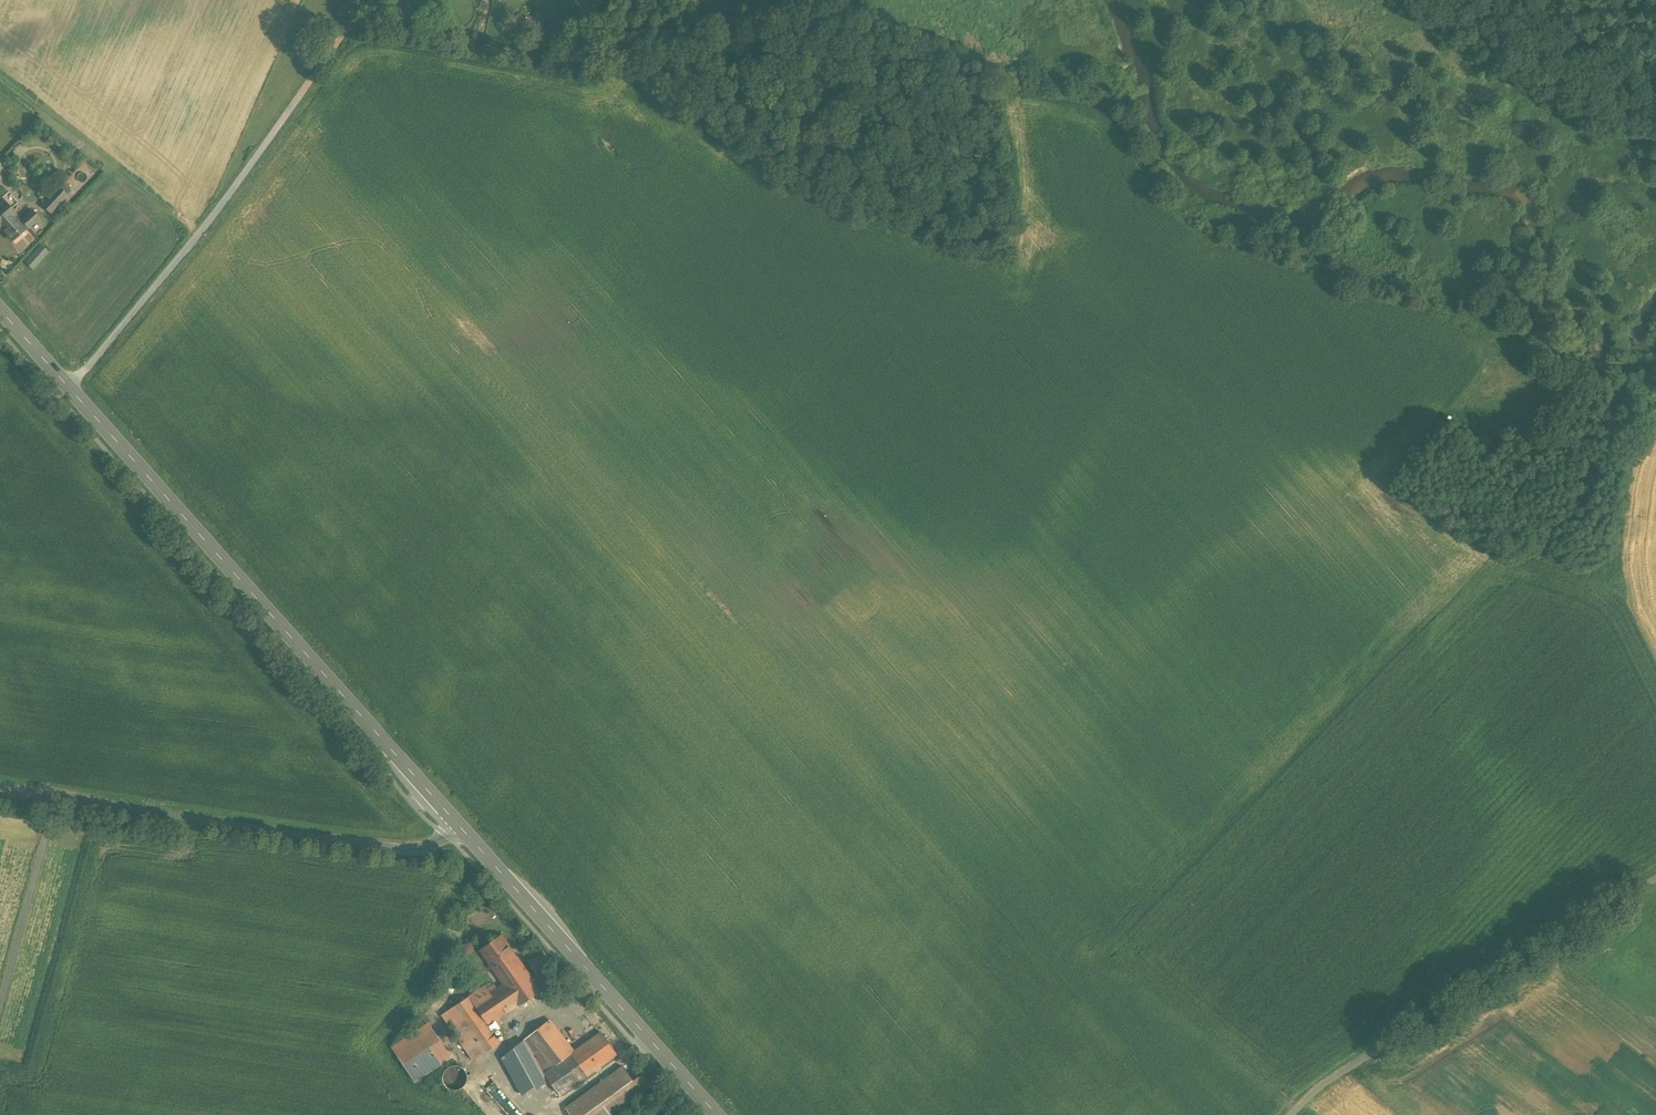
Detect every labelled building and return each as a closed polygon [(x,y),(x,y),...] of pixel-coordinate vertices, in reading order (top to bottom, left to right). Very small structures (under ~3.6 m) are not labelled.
[(531,18),(521,16),(517,35),(526,37),(531,18)] [(58,187),(42,205),(50,213),(67,195),(58,187)] [(1,197),(0,198),(0,227),(12,240),(25,229),(13,216),(16,214),(1,197)] [(32,209),(20,220),(28,228),(39,218),(32,209)] [(34,270),(50,253),(41,244),(25,262),(34,270)] [(522,965),(501,935),(480,949),(501,979),(522,965)] [(469,942),(464,951),(471,955),(476,947),(469,942)] [(522,965),(501,979),(504,983),(490,992),(485,985),(469,996),(489,1025),(540,991),(522,965)] [(469,996),(441,1015),(473,1061),(501,1042),(489,1025),(469,996)] [(549,1020),(502,1057),(523,1096),(549,1080),(544,1074),(546,1072),(567,1056),(571,1053),(574,1052),(549,1020)] [(428,1024),(393,1047),(415,1081),(451,1057),(428,1024)] [(574,1052),(571,1053),(587,1075),(617,1054),(601,1032),(574,1052)] [(567,1056),(546,1072),(544,1074),(549,1080),(559,1095),(587,1075),(571,1053),(567,1056)] [(467,1082),(467,1077),(466,1073),(464,1069),(459,1066),(455,1065),(450,1066),(446,1069),(443,1073),(442,1078),(443,1083),(446,1087),(450,1089),(455,1090),(460,1089),(464,1086),(467,1082)] [(565,1108),(571,1114),(610,1114),(641,1093),(631,1078),(631,1077),(623,1066),(565,1108)] [(466,1088),(487,1111),(498,1101),(511,1114),(527,1114),(491,1077),(483,1085),(477,1078),(466,1088)]
